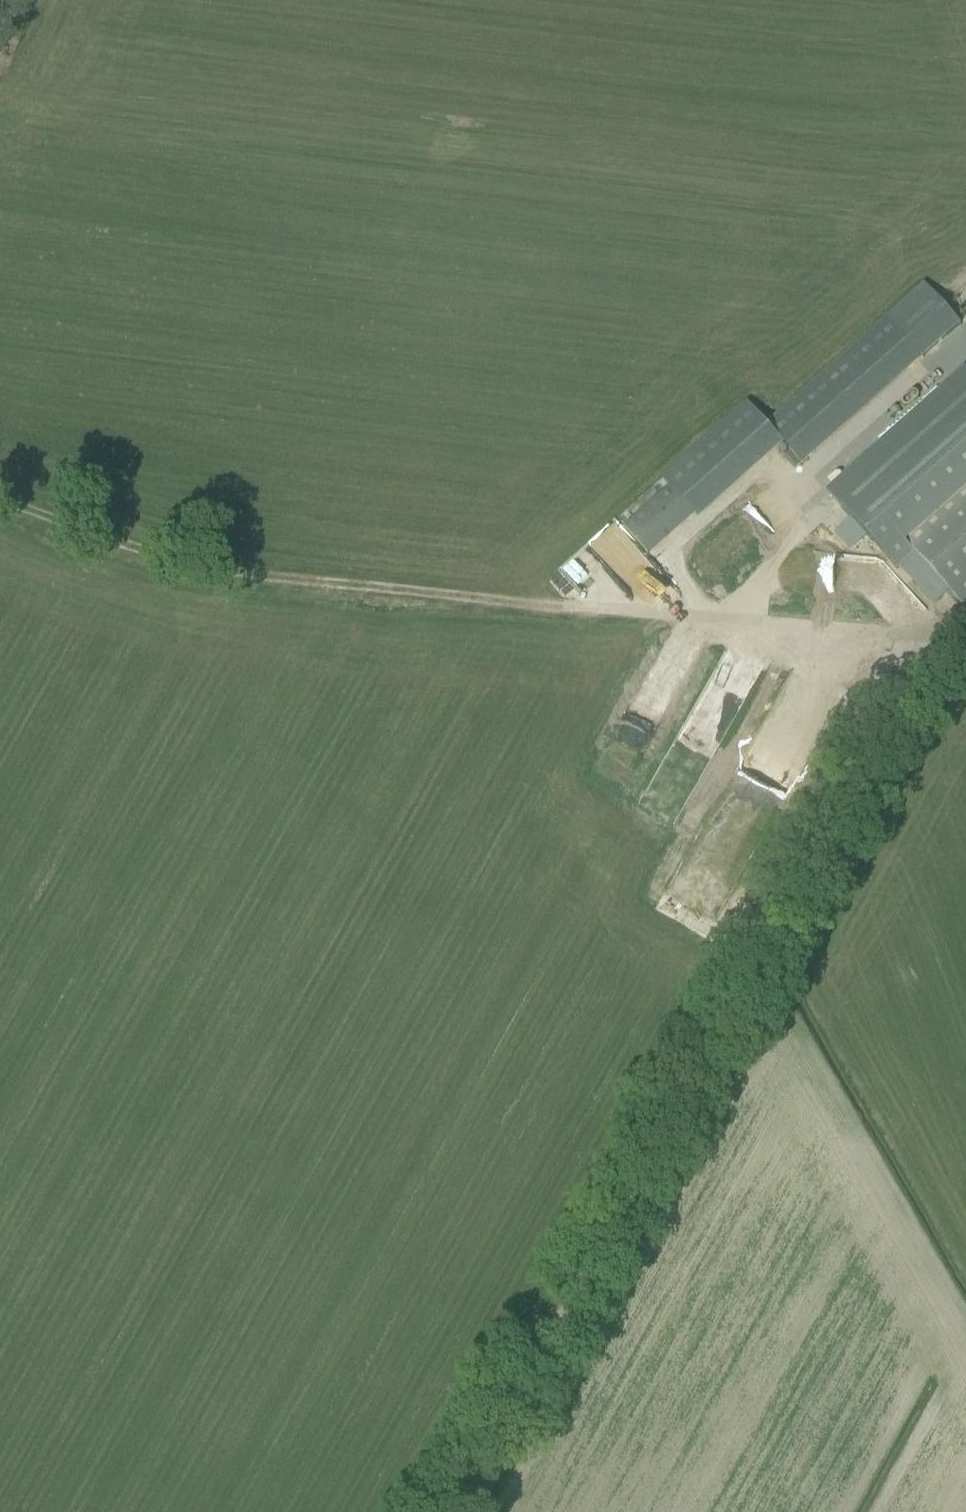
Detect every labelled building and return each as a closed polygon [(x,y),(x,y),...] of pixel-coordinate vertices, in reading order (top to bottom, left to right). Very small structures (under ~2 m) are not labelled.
[(925,281),(886,315),(925,358),(963,324),(925,281)] [(826,493),(850,520),(861,532),(877,550),(895,533),(961,608),(965,613),(965,371),(964,369),(826,493)] [(850,520),(833,535),(848,552),(865,537),(861,532),(850,520)]
